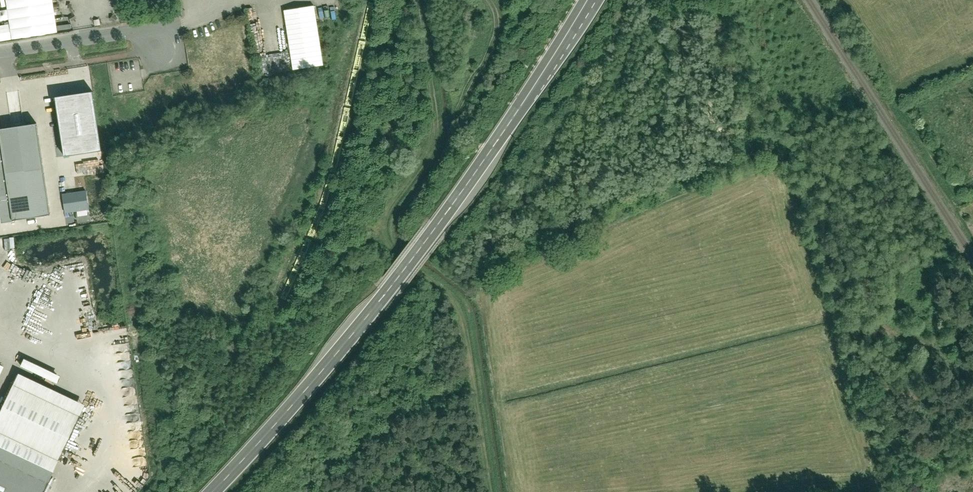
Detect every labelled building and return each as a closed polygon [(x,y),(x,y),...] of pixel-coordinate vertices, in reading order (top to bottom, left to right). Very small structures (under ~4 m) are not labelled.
[(13,40),(59,32),(53,0),(6,0),(13,40)] [(325,67),(313,7),(283,13),(295,73),(325,67)] [(92,92),(56,98),(65,157),(101,152),(92,92)] [(52,215),(38,124),(0,130),(0,127),(0,210),(2,222),(52,215)] [(63,193),(65,213),(78,212),(78,216),(89,215),(87,191),(63,193)] [(83,400),(19,371),(0,413),(0,491),(42,491),(83,400)]
